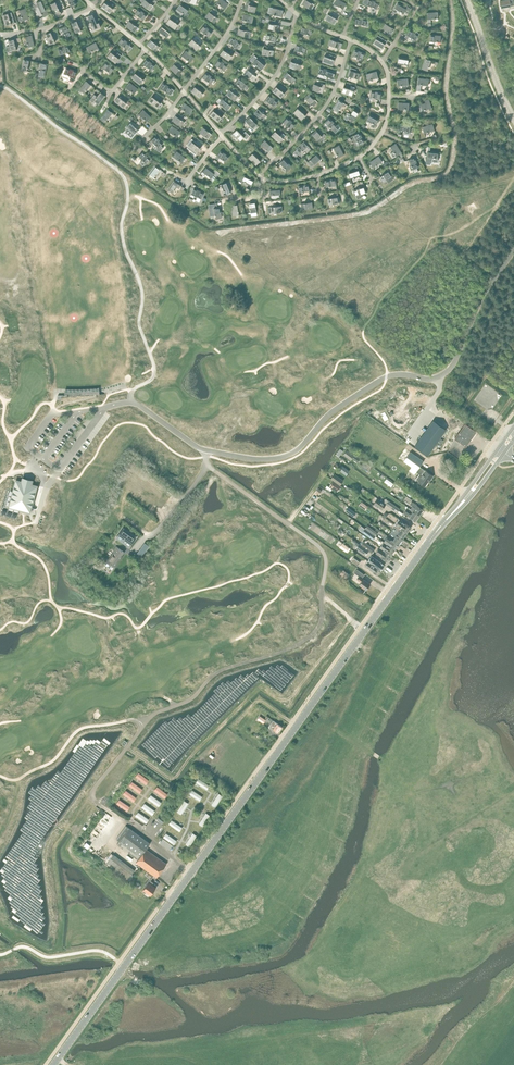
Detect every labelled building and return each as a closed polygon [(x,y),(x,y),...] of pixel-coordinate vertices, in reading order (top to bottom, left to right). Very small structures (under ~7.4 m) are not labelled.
[(37,2),(39,7),(43,17),(49,14),(44,4),(42,0),(41,0),(37,2)] [(141,4),(150,11),(154,6),(146,0),(145,0),(141,4)] [(216,2),(225,9),(228,4),(223,0),(218,0),(216,2)] [(302,4),(312,10),(315,5),(306,0),(305,0),(302,4)] [(334,3),(343,9),(346,4),(340,0),(336,0),(334,3)] [(371,0),(364,0),(363,3),(366,5),(372,7),(370,10),(375,12),(379,3),(371,0)] [(251,5),(250,4),(251,2),(247,1),(246,3),(244,10),(255,12),(256,7),(251,5)] [(56,2),(50,4),(56,17),(61,14),(56,2)] [(105,2),(101,7),(110,13),(113,9),(105,2)] [(396,13),(398,10),(404,14),(405,11),(408,13),(411,8),(406,5),(405,7),(398,3),(394,8),(393,11),(396,13)] [(180,4),(177,8),(185,15),(189,10),(180,4)] [(269,7),(268,13),(271,14),(274,14),(274,15),(275,15),(282,16),(283,10),(273,8),(269,7)] [(22,16),(18,17),(19,21),(28,18),(25,8),(20,10),(22,16)] [(138,9),(135,14),(144,20),(147,15),(138,9)] [(3,15),(6,25),(15,23),(12,12),(3,15)] [(209,12),(206,17),(215,23),(218,18),(209,12)] [(88,16),(91,22),(90,22),(91,23),(92,26),(93,25),(94,29),(101,26),(99,22),(97,23),(93,13),(88,16)] [(244,14),(242,20),(252,23),(254,17),(244,14)] [(328,14),(325,19),(334,24),(337,19),(328,14)] [(170,18),(166,23),(175,29),(179,24),(171,19),(170,18)] [(356,18),(355,24),(365,25),(365,26),(368,27),(369,21),(366,21),(367,19),(356,18)] [(77,21),(71,23),(76,33),(81,31),(77,21)] [(129,21),(126,26),(135,32),(138,27),(129,21)] [(269,23),(268,29),(278,31),(281,32),(282,26),(280,25),(269,23)] [(385,23),(382,28),(391,34),(394,29),(385,23)] [(67,25),(62,27),(66,37),(72,35),(67,25)] [(204,25),(200,30),(208,37),(212,32),(206,27),(204,25)] [(162,26),(158,31),(167,37),(171,33),(162,26)] [(302,26),(300,32),(311,35),(313,30),(302,26)] [(239,28),(238,34),(250,38),(251,32),(239,28)] [(406,34),(415,40),(420,33),(416,31),(415,33),(410,29),(406,34)] [(51,32),(46,34),(50,44),(55,42),(51,32)] [(267,33),(265,39),(276,42),(277,36),(267,33)] [(32,35),(26,36),(28,47),(34,45),(32,35)] [(378,35),(373,44),(382,49),(387,41),(378,35)] [(232,37),(228,42),(237,48),(241,43),(232,37)] [(122,38),(118,42),(130,51),(133,46),(122,38)] [(17,49),(15,43),(14,39),(8,40),(10,46),(6,47),(7,52),(17,49)] [(192,39),(189,43),(197,50),(201,46),(192,39)] [(330,39),(328,45),(341,49),(343,44),(341,43),(330,39)] [(151,40),(147,45),(156,51),(159,47),(151,40)] [(96,42),(86,47),(89,53),(99,48),(96,42)] [(296,44),(295,50),(305,53),(307,48),(296,44)] [(68,45),(58,49),(60,55),(70,51),(68,45)] [(264,48),(262,54),(273,56),(274,51),(264,48)] [(186,50),(182,55),(190,62),(194,57),(186,50)] [(223,50),(220,54),(229,61),(232,56),(223,50)] [(355,50),(353,55),(363,59),(365,54),(355,50)] [(111,52),(107,56),(116,63),(122,55),(118,52),(115,55),(111,52)] [(254,55),(251,60),(253,62),(262,69),(266,64),(257,58),(254,55)] [(324,56),(322,62),(333,65),(335,60),(324,56)] [(425,58),(422,69),(428,70),(431,60),(425,58)] [(24,59),(21,70),(27,71),(29,60),(24,59)] [(146,59),(143,63),(151,70),(155,65),(146,59)] [(219,59),(215,64),(224,70),(227,66),(219,59)] [(291,61),(289,67),(299,70),(301,65),(291,61)] [(106,62),(102,67),(111,73),(114,69),(106,62)] [(41,63),(38,76),(44,77),(47,64),(41,63)] [(174,64),(170,69),(179,76),(183,71),(174,64)] [(320,67),(318,73),(324,75),(325,76),(326,75),(329,76),(331,77),(330,78),(333,79),(335,73),(331,71),(320,67)] [(360,74),(356,72),(357,70),(351,67),(348,76),(349,76),(358,80),(360,74)] [(64,73),(63,76),(67,77),(68,75),(74,77),(76,71),(66,68),(64,73)] [(248,69),(244,74),(252,81),(256,76),(248,69)] [(377,71),(366,75),(368,80),(379,77),(377,71)] [(206,72),(202,77),(211,84),(214,79),(206,72)] [(287,72),(284,77),(292,84),(296,79),(287,72)] [(135,73),(132,77),(140,84),(144,80),(135,73)] [(239,78),(236,82),(244,89),(248,84),(239,78)] [(86,81),(80,89),(84,93),(91,85),(86,81)] [(129,82),(126,87),(134,94),(138,89),(129,82)] [(163,82),(159,87),(170,95),(174,90),(163,82)] [(314,84),(312,90),(322,93),(325,85),(322,83),(320,86),(314,84)] [(195,86),(191,91),(200,98),(202,95),(205,95),(206,96),(208,92),(201,87),(199,90),(195,86)] [(276,86),(273,91),(281,98),(285,93),(276,86)] [(344,87),(342,92),(352,96),(355,87),(351,86),(350,89),(344,87)] [(230,90),(226,94),(235,101),(238,96),(230,90)] [(371,91),(369,99),(373,100),(373,97),(380,99),(382,93),(371,91)] [(94,94),(90,99),(93,102),(94,100),(98,104),(105,96),(100,92),(97,96),(94,94)] [(309,94),(305,98),(314,106),(318,102),(309,94)] [(269,95),(266,100),(274,106),(278,102),(269,95)] [(118,96),(115,101),(115,102),(117,103),(123,108),(127,103),(118,96)] [(152,96),(149,101),(157,108),(161,103),(160,102),(152,96)] [(223,99),(219,103),(227,110),(231,105),(223,99)] [(426,103),(420,105),(421,110),(432,107),(429,99),(425,100),(426,103)] [(339,100),(333,109),(338,112),(344,103),(339,100)] [(184,103),(181,108),(190,114),(193,109),(184,103)] [(298,108),(294,113),(302,120),(306,115),(298,108)] [(105,122),(106,121),(113,112),(108,109),(101,119),(105,122)] [(258,109),(254,113),(263,120),(266,116),(258,109)] [(354,109),(348,118),(353,121),(359,112),(354,109)] [(143,110),(139,114),(140,115),(147,121),(151,117),(143,110)] [(213,110),(209,115),(218,122),(222,117),(213,110)] [(369,115),(366,120),(372,123),(370,126),(374,128),(379,120),(369,115)] [(175,116),(172,120),(181,127),(184,122),(175,116)] [(249,117),(245,121),(250,126),(248,128),(251,132),(254,129),(253,128),(257,124),(249,117)] [(287,117),(283,122),(291,129),(295,124),(287,117)] [(329,118),(325,122),(335,133),(338,130),(335,127),(337,126),(329,118)] [(128,128),(125,131),(131,137),(134,134),(138,130),(130,123),(127,127),(128,128)] [(400,123),(399,129),(404,130),(404,134),(409,135),(411,126),(400,123)] [(433,124),(422,127),(424,133),(434,130),(433,124)] [(171,126),(168,130),(177,137),(180,132),(171,126)] [(203,127),(199,132),(208,139),(212,134),(203,127)] [(232,133),(230,135),(233,138),(235,136),(240,141),(244,137),(246,139),(250,136),(245,131),(242,134),(241,134),(237,129),(232,133)] [(316,130),(312,135),(320,142),(324,138),(326,136),(323,133),(321,135),(317,131),(316,130)] [(275,131),(272,135),(280,142),(286,136),(282,133),(280,135),(275,131)] [(355,142),(357,146),(364,142),(359,132),(354,135),(357,141),(355,142)] [(155,136),(151,140),(158,148),(157,149),(159,152),(163,148),(161,145),(163,144),(155,136)] [(265,140),(261,145),(269,152),(273,148),(265,140)] [(192,141),(188,146),(197,153),(200,148),(192,141)] [(297,149),(295,151),(298,155),(307,147),(308,146),(304,141),(296,148),(297,149)] [(393,151),(390,153),(393,158),(399,154),(401,153),(396,143),(391,147),(393,151)] [(339,145),(334,148),(338,157),(344,155),(339,145)] [(177,151),(173,156),(182,162),(185,158),(177,151)] [(220,151),(215,158),(218,160),(220,157),(226,162),(229,157),(220,151)] [(428,151),(426,164),(430,164),(431,161),(437,162),(438,158),(438,152),(428,151)] [(143,152),(139,156),(139,157),(142,160),(140,162),(143,166),(150,160),(143,152)] [(252,153),(248,157),(256,165),(260,161),(252,153)] [(316,155),(308,162),(311,167),(320,159),(316,155)] [(379,156),(370,162),(373,167),(382,161),(379,156)] [(414,157),(409,160),(411,165),(409,166),(411,170),(413,169),(419,167),(414,157)] [(284,158),(280,163),(287,170),(291,166),(284,158)] [(155,165),(149,174),(153,178),(160,169),(155,165)] [(206,166),(201,173),(204,175),(205,173),(208,175),(209,176),(211,178),(214,180),(217,176),(218,176),(221,174),(215,169),(213,172),(206,166)] [(359,170),(348,173),(350,179),(361,175),(359,170)] [(388,182),(393,179),(392,176),(389,171),(380,177),(383,182),(387,180),(388,182)] [(244,175),(242,180),(251,185),(254,180),(244,175)] [(174,180),(168,189),(172,193),(177,187),(179,188),(181,185),(174,180)] [(227,182),(221,184),(226,194),(231,192),(227,182)] [(362,197),(361,194),(366,192),(364,187),(354,190),(356,196),(357,199),(362,197)] [(194,188),(190,196),(194,197),(195,195),(197,196),(195,201),(199,202),(201,198),(204,193),(194,188)] [(215,204),(209,205),(211,215),(215,215),(216,219),(221,218),(220,207),(216,208),(215,204)] [(434,420),(415,446),(429,455),(447,429),(434,420)] [(455,438),(465,446),(466,445),(476,432),(465,424),(455,438)] [(347,450),(343,454),(350,460),(354,455),(347,450)] [(411,452),(404,461),(417,470),(420,466),(424,461),(423,461),(411,452)] [(417,470),(416,471),(420,474),(416,479),(419,480),(419,481),(425,485),(430,479),(430,480),(433,476),(426,470),(425,471),(420,466),(417,470)] [(334,474),(331,478),(340,485),(344,480),(334,474)] [(13,491),(9,507),(19,509),(21,510),(30,512),(32,506),(37,486),(32,484),(32,482),(22,480),(22,481),(16,480),(13,491)] [(333,481),(329,486),(337,492),(341,486),(333,481)] [(408,494),(404,500),(409,503),(413,498),(408,494)] [(383,502),(378,498),(373,505),(378,508),(378,507),(382,510),(386,504),(383,502)] [(362,501),(359,505),(365,510),(368,506),(362,501)] [(400,509),(388,501),(386,504),(386,505),(397,512),(400,509)] [(415,507),(413,511),(420,515),(424,510),(412,502),(411,504),(415,507)] [(348,507),(346,511),(353,516),(356,513),(348,507)] [(420,515),(413,511),(411,514),(406,511),(404,513),(416,521),(420,515)] [(400,528),(407,533),(411,527),(399,519),(395,524),(396,525),(400,528)] [(392,530),(403,538),(407,533),(400,528),(396,525),(392,530)] [(123,528),(116,538),(129,547),(136,537),(123,528)] [(367,530),(365,528),(362,532),(366,535),(367,534),(373,539),(375,536),(367,530)] [(399,544),(403,538),(392,530),(390,532),(395,535),(392,539),(399,544)] [(399,544),(392,539),(391,539),(387,536),(384,541),(395,549),(396,547),(397,547),(399,545),(398,544),(399,544)] [(372,553),(375,549),(363,541),(360,544),(372,553)] [(391,555),(395,549),(384,541),(380,547),(391,555)] [(366,555),(369,551),(360,544),(359,543),(356,547),(366,555)] [(108,562),(106,565),(112,569),(114,567),(122,556),(121,556),(124,552),(117,546),(114,551),(115,551),(107,562),(108,562)] [(391,555),(380,547),(376,553),(387,561),(391,555)] [(372,556),(368,561),(381,570),(382,570),(384,568),(383,567),(384,565),(372,556)] [(353,557),(351,561),(357,566),(360,562),(353,557)] [(381,570),(368,561),(365,565),(377,575),(378,573),(379,574),(381,571),(380,570),(381,570)] [(346,579),(349,574),(343,569),(340,574),(346,579)] [(357,569),(355,571),(355,572),(356,573),(356,574),(359,576),(357,579),(361,582),(359,585),(366,590),(370,584),(362,578),(364,575),(357,569)] [(273,720),(268,726),(277,733),(282,727),(273,720)] [(126,825),(116,838),(119,841),(117,844),(138,860),(137,862),(148,870),(154,875),(157,877),(167,864),(146,849),(150,843),(129,828),(126,825)] [(114,854),(107,863),(128,879),(132,874),(135,870),(114,854)] [(154,875),(148,870),(145,875),(149,878),(144,886),(145,887),(143,891),(143,892),(145,893),(146,893),(151,896),(156,888),(151,885),(153,883),(150,881),(154,875)]
